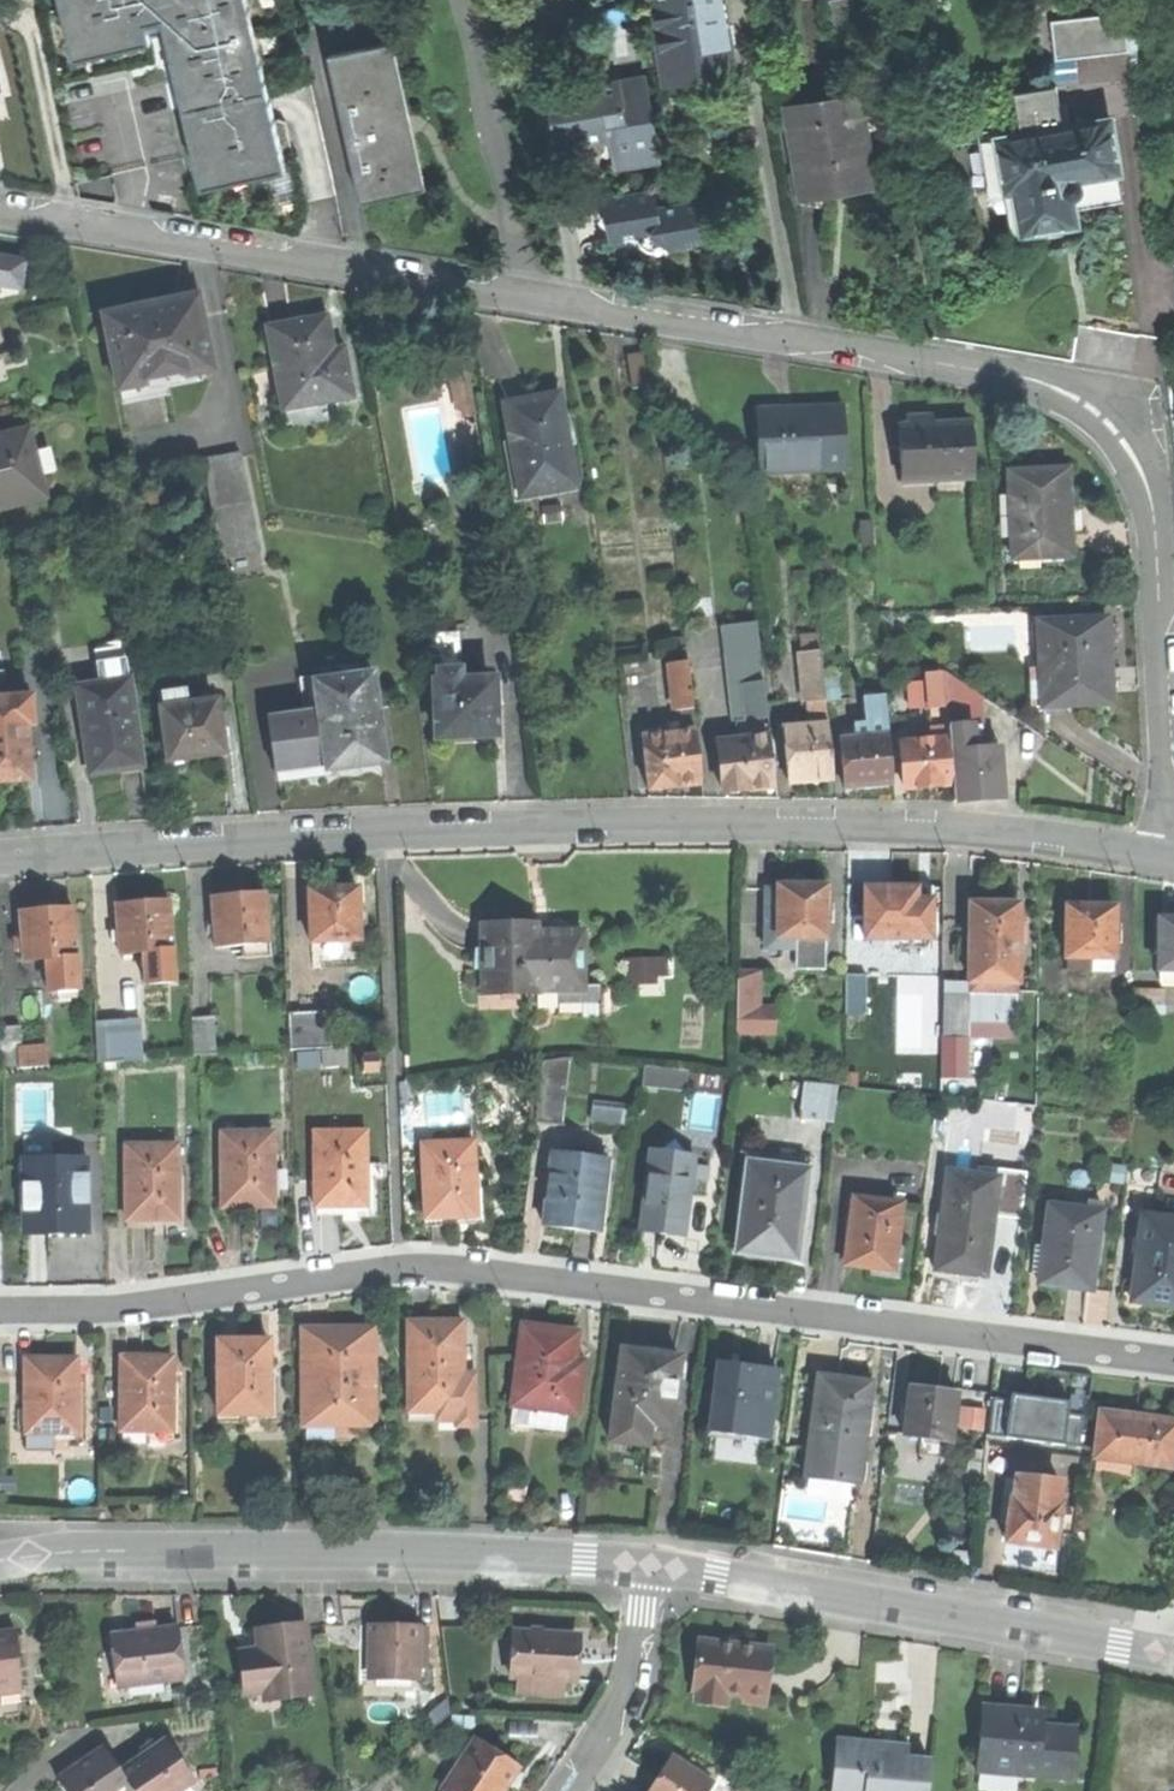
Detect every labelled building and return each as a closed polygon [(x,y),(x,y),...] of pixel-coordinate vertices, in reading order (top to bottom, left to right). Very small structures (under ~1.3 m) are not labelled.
[(200,84),(191,42),(211,38),(203,0),(156,0),(167,48),(178,45),(188,87),(200,84)] [(202,92),(223,87),(244,82),(247,96),(281,88),(261,0),(203,0),(211,38),(191,42),(200,84),(202,92)] [(664,75),(686,71),(704,68),(705,75),(736,70),(724,0),(651,0),(664,75)] [(1112,2),(1114,14),(1125,13),(1123,1),(1112,2)] [(1051,22),(1055,60),(1129,51),(1125,13),(1114,14),(1051,22)] [(385,42),(329,55),(362,201),(389,195),(417,188),(385,42)] [(552,94),(561,146),(590,141),(616,136),(621,165),(659,159),(645,78),(552,94)] [(1014,92),(1022,134),(1063,126),(1056,85),(1014,92)] [(789,106),(804,195),(835,189),(872,183),(857,94),(789,106)] [(984,140),(993,193),(1021,188),(1029,231),(1049,228),(1063,225),(1061,211),(1075,208),(1070,178),(1119,170),(1110,118),(1063,126),(1022,134),(984,140)] [(1124,200),(1119,170),(1070,178),(1075,208),(1124,200)] [(656,190),(612,196),(619,238),(636,235),(638,245),(642,253),(650,257),(659,258),(666,255),(667,250),(712,243),(705,200),(659,207),(656,190)] [(1077,223),(1075,208),(1061,211),(1063,225),(1077,223)] [(19,287),(23,261),(0,257),(0,284),(19,287)] [(103,315),(117,387),(210,368),(196,297),(143,307),(103,315)] [(266,327),(281,409),(351,396),(342,351),(330,353),(323,316),(290,322),(266,327)] [(446,375),(463,481),(485,478),(468,372),(446,375)] [(507,403),(513,441),(518,441),(525,485),(544,482),(546,490),(575,485),(561,394),(530,399),(507,403)] [(756,409),(760,471),(847,466),(844,404),(794,407),(756,409)] [(909,414),(910,424),(935,423),(934,413),(909,414)] [(900,424),(902,478),(974,476),(972,422),(947,422),(935,423),(910,424),(900,424)] [(44,496),(39,475),(33,451),(28,429),(0,436),(0,507),(44,496)] [(48,448),(33,451),(39,475),(54,472),(48,448)] [(200,461),(218,555),(255,548),(238,454),(200,461)] [(1006,470),(1010,556),(1060,553),(1058,515),(1067,514),(1066,491),(1064,467),(1006,470)] [(1038,618),(1044,703),(1106,699),(1103,665),(1109,665),(1107,644),(1105,614),(1038,618)] [(731,719),(738,719),(746,718),(743,680),(762,678),(756,620),(722,624),(731,719)] [(799,643),(800,657),(821,655),(820,641),(799,643)] [(803,707),(825,705),(821,655),(800,657),(803,707)] [(673,709),(691,707),(686,659),(668,661),(673,709)] [(75,688),(88,775),(112,771),(138,767),(123,665),(101,669),(104,684),(75,688)] [(437,682),(438,737),(466,736),(498,735),(497,690),(504,690),(504,680),(464,681),(464,667),(439,668),(440,682),(437,682)] [(925,672),(928,708),(947,707),(944,671),(925,672)] [(314,679),(317,708),(324,765),(379,759),(369,673),(314,679)] [(743,680),(746,718),(765,716),(762,678),(743,680)] [(156,708),(163,761),(190,757),(219,753),(212,701),(182,705),(180,689),(158,692),(160,708),(156,708)] [(862,693),(865,727),(871,727),(871,735),(889,734),(885,691),(862,693)] [(22,727),(30,726),(28,695),(0,696),(0,728),(22,727)] [(928,708),(930,738),(949,737),(948,724),(947,707),(928,708)] [(265,714),(271,768),(277,768),(278,776),(293,775),(311,773),(310,766),(324,765),(317,708),(265,714)] [(738,719),(740,739),(767,736),(765,716),(746,718),(738,719)] [(805,781),(831,779),(827,721),(783,724),(787,782),(805,781)] [(980,722),(948,724),(949,737),(950,752),(961,751),(960,743),(981,742),(980,722)] [(640,736),(645,788),(672,785),(699,782),(694,730),(669,733),(668,725),(648,727),(649,735),(640,736)] [(1,781),(25,780),(24,761),(23,748),(22,727),(0,728),(0,781),(1,781)] [(842,729),(843,737),(871,735),(871,727),(865,727),(842,729)] [(840,738),(844,786),(866,784),(893,782),(889,734),(871,735),(843,737),(840,738)] [(718,741),(722,788),(744,786),(772,784),(767,736),(740,739),(718,741)] [(928,785),(952,783),(950,752),(949,737),(930,738),(902,740),(904,756),(905,773),(906,786),(928,785)] [(960,743),(961,751),(982,750),(981,742),(960,743)] [(33,747),(23,748),(24,761),(34,760),(33,747)] [(961,751),(950,752),(952,783),(953,798),(977,797),(1002,795),(998,749),(982,750),(961,751)] [(897,773),(905,773),(904,756),(896,757),(897,773)] [(797,933),(828,933),(828,881),(803,881),(780,881),(780,885),(767,885),(767,929),(779,929),(779,933),(797,933)] [(865,883),(865,934),(901,934),(927,934),(932,934),(933,896),(917,896),(917,883),(895,883),(865,883)] [(331,886),(309,887),(310,937),(336,936),(359,936),(357,885),(331,886)] [(213,892),(216,945),(242,943),(243,954),(269,953),(265,889),(235,891),(213,892)] [(116,899),(118,949),(141,948),(172,946),(169,896),(139,898),(116,899)] [(994,899),(971,899),(971,950),(973,950),(1015,951),(1021,951),(1021,900),(994,899)] [(1091,902),(1067,902),(1068,965),(1094,965),(1094,952),(1117,952),(1117,902),(1091,902)] [(52,955),(78,953),(74,903),(47,905),(20,907),(24,957),(44,955),(52,955)] [(1160,914),(1159,966),(1165,966),(1165,979),(1173,979),(1173,914),(1160,914)] [(482,921),(482,992),(535,992),(535,988),(579,987),(579,931),(534,931),(534,921),(506,921),(482,921)] [(828,966),(828,933),(797,933),(797,966),(828,966)] [(927,943),(927,934),(901,934),(901,943),(927,943)] [(337,950),(336,936),(310,937),(311,951),(337,950)] [(174,978),(172,946),(141,948),(143,980),(174,978)] [(1015,978),(1015,951),(973,950),(973,978),(1015,978)] [(81,988),(78,953),(52,955),(53,968),(53,975),(54,990),(81,988)] [(630,979),(669,978),(668,954),(629,955),(630,979)] [(45,968),(53,968),(52,955),(44,955),(45,968)] [(735,1024),(755,1025),(756,969),(736,969),(735,1024)] [(847,1010),(867,1010),(867,970),(846,970),(847,1010)] [(1020,987),(1015,978),(973,978),(973,988),(969,988),(968,1020),(1019,1020),(1020,987)] [(287,1010),(289,1048),(331,1045),(328,1007),(287,1010)] [(192,1016),(195,1054),(216,1052),(213,1014),(192,1016)] [(96,1017),(98,1060),(123,1058),(121,1020),(121,1016),(96,1017)] [(141,1019),(121,1020),(123,1058),(142,1057),(141,1019)] [(2,1067),(20,1066),(18,1046),(23,1046),(21,1023),(0,1025),(0,1034),(2,1067)] [(770,1025),(755,1025),(735,1024),(735,1046),(770,1046),(770,1025)] [(48,1044),(23,1046),(18,1046),(20,1066),(50,1064),(48,1044)] [(536,1119),(564,1122),(571,1056),(543,1053),(536,1119)] [(361,1070),(378,1069),(378,1054),(361,1054),(361,1070)] [(800,1116),(834,1119),(837,1083),(803,1080),(800,1116)] [(340,1201),(364,1201),(364,1127),(315,1127),(314,1201),(340,1201)] [(220,1203),(271,1203),(272,1159),(272,1130),(221,1129),(220,1203)] [(422,1137),(425,1212),(477,1210),(475,1165),(474,1135),(422,1137)] [(651,1146),(648,1171),(691,1177),(693,1158),(670,1139),(663,1148),(651,1146)] [(126,1216),(176,1216),(176,1172),(176,1142),(126,1142),(126,1216)] [(608,1155),(553,1148),(545,1222),(572,1225),(600,1228),(608,1155)] [(84,1232),(88,1232),(89,1158),(25,1157),(23,1231),(84,1232)] [(283,1159),(272,1159),(271,1203),(220,1203),(220,1211),(248,1212),(263,1212),(282,1212),(283,1159)] [(766,1251),(796,1255),(807,1169),(751,1162),(740,1248),(766,1251)] [(487,1164),(475,1165),(477,1210),(425,1212),(425,1221),(457,1219),(489,1218),(487,1164)] [(1127,1182),(1163,1186),(1165,1169),(1129,1165),(1127,1182)] [(951,1169),(947,1194),(997,1200),(1000,1176),(951,1169)] [(661,1231),(684,1234),(691,1177),(648,1171),(641,1229),(661,1231)] [(186,1172),(176,1172),(176,1216),(126,1216),(126,1225),(156,1225),(186,1225),(186,1172)] [(959,1273),(986,1277),(997,1200),(947,1194),(937,1270),(959,1273)] [(901,1202),(853,1196),(845,1262),(868,1265),(893,1268),(901,1202)] [(1088,1206),(1087,1214),(1101,1216),(1102,1208),(1088,1206)] [(1065,1292),(1090,1295),(1101,1216),(1087,1214),(1049,1209),(1039,1288),(1065,1292)] [(282,1227),(282,1212),(263,1212),(262,1227),(282,1227)] [(1144,1215),(1133,1300),(1159,1303),(1173,1305),(1173,1219),(1144,1215)] [(84,1241),(84,1232),(23,1231),(23,1240),(52,1241),(84,1241)] [(431,1318),(406,1319),(408,1410),(461,1408),(460,1351),(459,1318),(431,1318)] [(546,1325),(520,1322),(511,1401),(521,1402),(571,1408),(578,1409),(584,1359),(573,1358),(576,1329),(546,1325)] [(334,1327),(304,1327),(305,1421),(372,1421),(372,1366),(372,1327),(334,1327)] [(239,1337),(217,1336),(217,1410),(268,1411),(268,1362),(268,1337),(239,1337)] [(648,1351),(622,1348),(613,1438),(647,1441),(649,1419),(671,1422),(678,1354),(648,1351)] [(473,1351),(460,1351),(461,1408),(408,1410),(408,1417),(458,1416),(458,1424),(475,1423),(473,1351)] [(144,1353),(119,1353),(119,1427),(171,1427),(171,1379),(171,1353),(144,1353)] [(25,1356),(25,1429),(55,1429),(77,1429),(77,1381),(77,1356),(50,1356),(25,1356)] [(744,1364),(719,1361),(712,1430),(767,1436),(775,1367),(744,1364)] [(278,1362),(268,1362),(268,1411),(217,1410),(217,1420),(278,1421),(278,1362)] [(381,1366),(372,1366),(372,1421),(305,1421),(305,1440),(351,1439),(351,1431),(381,1431),(381,1366)] [(840,1375),(814,1372),(807,1460),(847,1463),(848,1451),(862,1452),(869,1377),(840,1375)] [(181,1379),(171,1379),(171,1427),(119,1427),(119,1436),(181,1436),(181,1379)] [(86,1381),(77,1381),(77,1429),(55,1429),(55,1439),(86,1439),(86,1381)] [(911,1386),(907,1434),(951,1438),(956,1390),(932,1388),(911,1386)] [(569,1426),(571,1408),(521,1402),(519,1420),(569,1426)] [(1093,1456),(1171,1466),(1173,1442),(1173,1419),(1139,1414),(1099,1409),(1093,1456)] [(55,1449),(55,1439),(55,1429),(25,1429),(25,1449),(55,1449)] [(858,1498),(862,1452),(848,1451),(847,1463),(807,1460),(804,1493),(858,1498)] [(1009,1512),(1007,1542),(1033,1543),(1059,1545),(1063,1481),(1048,1480),(1047,1483),(1047,1491),(1027,1490),(1026,1497),(1010,1496),(1009,1512)] [(1001,1511),(1009,1512),(1010,1496),(1026,1497),(1027,1490),(1047,1491),(1047,1483),(1003,1481),(1001,1511)] [(369,1622),(368,1670),(417,1672),(419,1624),(393,1623),(369,1622)] [(241,1654),(245,1683),(265,1680),(267,1698),(292,1695),(313,1692),(305,1623),(280,1626),(261,1628),(264,1651),(241,1654)] [(115,1654),(118,1683),(171,1677),(185,1675),(179,1625),(143,1629),(112,1633),(115,1654)] [(20,1690),(16,1660),(21,1659),(17,1629),(0,1631),(0,1693),(20,1690)] [(574,1633),(513,1632),(512,1677),(519,1677),(519,1696),(564,1697),(565,1681),(573,1681),(573,1658),(574,1633)] [(696,1642),(694,1689),(699,1690),(698,1702),(726,1703),(727,1692),(746,1693),(747,1684),(763,1685),(762,1694),(767,1694),(769,1646),(731,1644),(696,1642)] [(174,1695),(171,1677),(118,1683),(115,1654),(99,1656),(105,1703),(174,1695)] [(247,1701),(267,1698),(265,1680),(245,1683),(247,1701)] [(293,1705),(292,1695),(267,1698),(247,1701),(248,1710),(293,1705)] [(984,1708),(980,1762),(1024,1765),(1024,1774),(1071,1778),(1074,1729),(1030,1726),(1031,1711),(1005,1709),(984,1708)] [(461,1790),(506,1790),(507,1789),(523,1766),(478,1737),(448,1783),(461,1790)] [(122,1773),(132,1786),(136,1790),(179,1790),(196,1778),(166,1739),(122,1773)] [(833,1790),(928,1790),(930,1761),(907,1759),(908,1744),(872,1742),(837,1739),(833,1790)] [(132,1786),(122,1773),(103,1748),(56,1784),(61,1790),(125,1790),(132,1786)] [(714,1783),(671,1756),(660,1774),(650,1790),(709,1790),(714,1783)]
